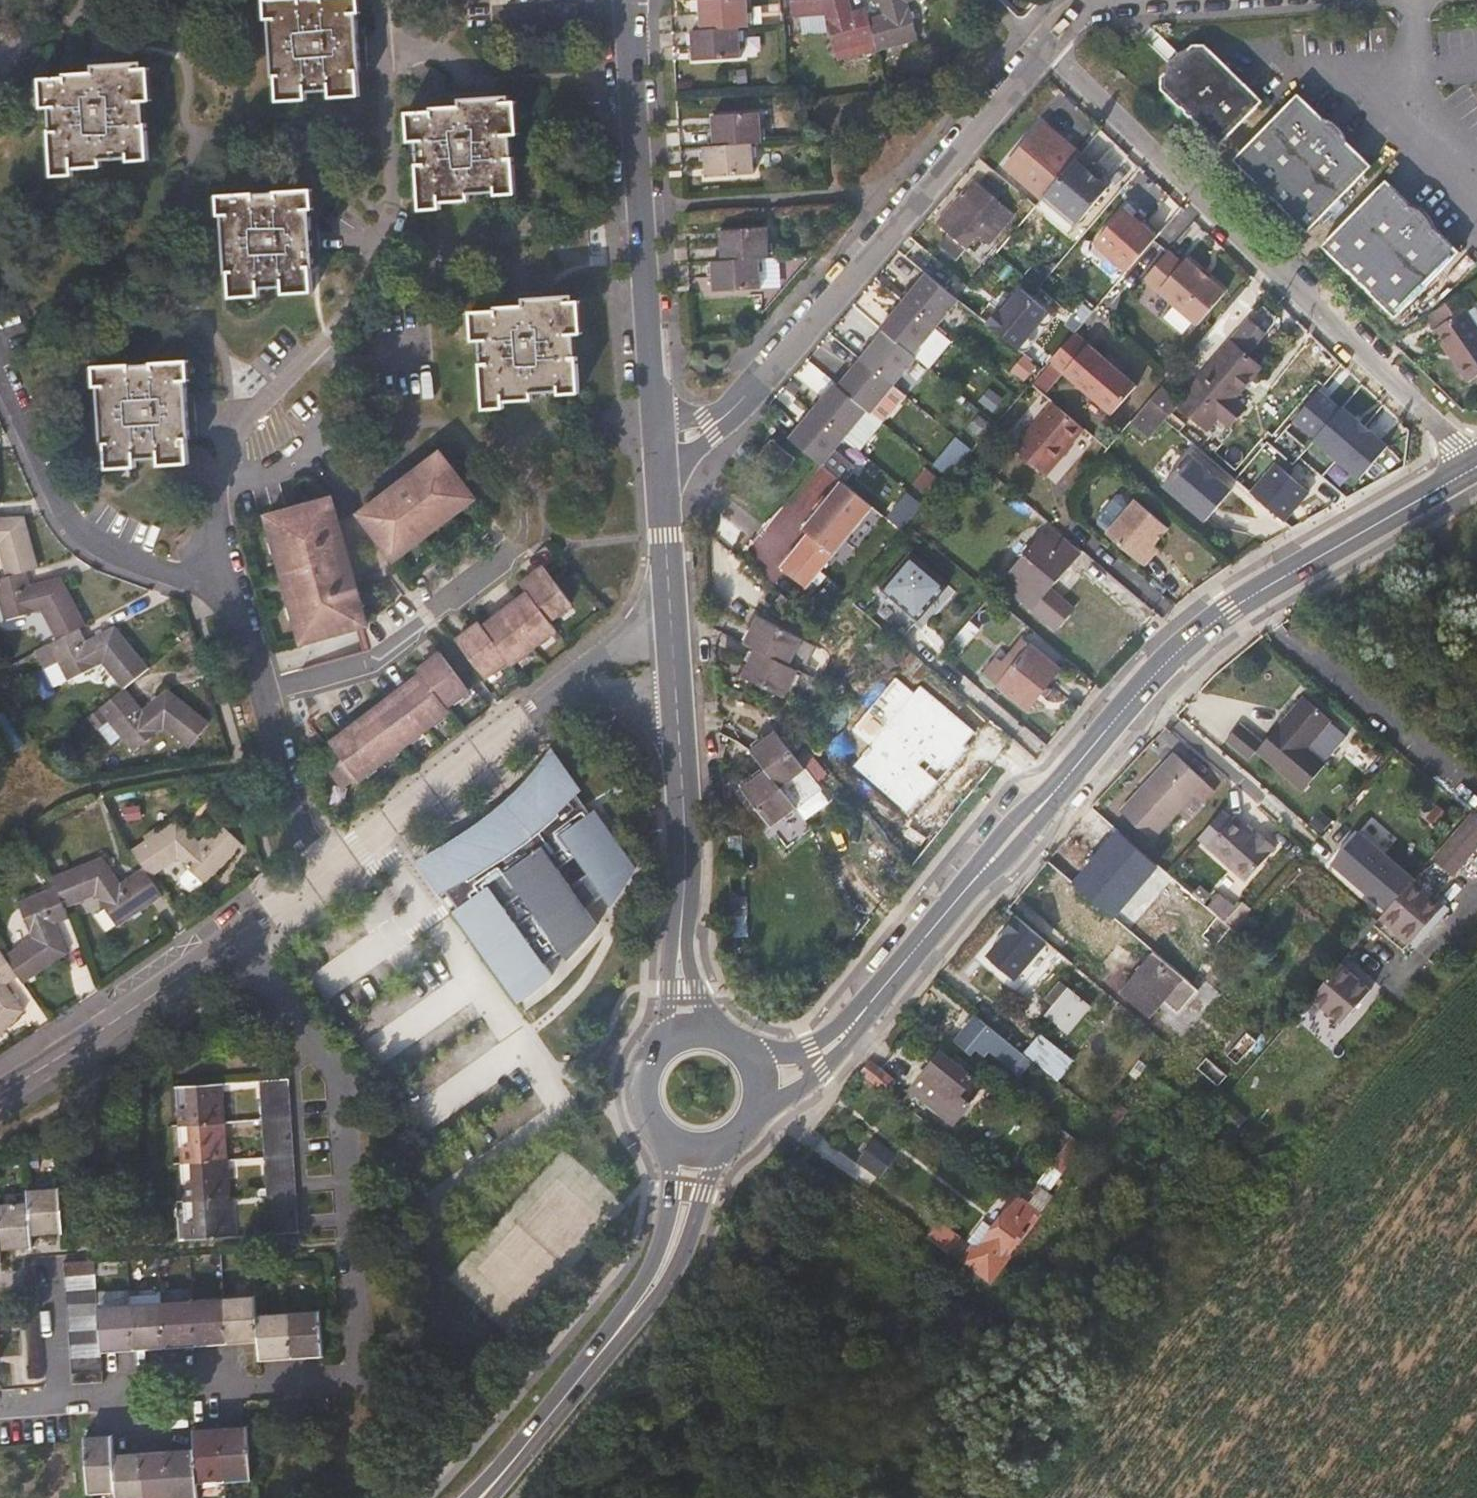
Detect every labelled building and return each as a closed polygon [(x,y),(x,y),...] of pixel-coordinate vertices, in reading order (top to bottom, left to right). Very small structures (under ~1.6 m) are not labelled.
[(351,0),(269,0),(270,19),(268,19),(272,76),(275,76),(277,94),(304,92),(329,90),(358,89),(356,69),(359,70),(355,13),(352,14),(351,0)] [(701,31),(739,28),(749,28),(747,0),(711,0),(699,1),(701,31)] [(869,18),(866,7),(851,12),(848,0),(791,0),(792,17),(824,14),(835,51),(876,40),(869,18)] [(869,18),(876,40),(878,50),(917,39),(907,2),(910,0),(878,0),(882,14),(869,18)] [(739,28),(701,31),(691,31),(693,60),(741,57),(739,28)] [(1176,46),(1158,28),(1150,37),(1168,54),(1176,46)] [(1264,96),(1205,40),(1193,39),(1162,71),(1162,85),(1219,142),(1264,96)] [(141,69),(140,63),(106,65),(93,66),(93,74),(87,74),(65,76),(66,79),(45,80),(47,107),(50,107),(51,131),(49,132),(52,170),(71,169),(99,167),(99,159),(128,156),(128,155),(147,154),(145,126),(143,124),(141,101),(143,101),(141,69)] [(358,96),(358,89),(329,90),(329,98),(358,96)] [(304,99),(304,92),(277,94),(277,101),(304,99)] [(1371,165),(1297,93),(1235,157),(1309,230),(1371,165)] [(507,102),(507,97),(472,99),(458,100),(458,106),(453,106),(430,108),(430,112),(411,113),(413,142),(415,141),(416,163),(415,165),(418,204),(439,203),(467,201),(467,194),(494,192),(494,189),(513,188),(511,160),(509,158),(508,135),(510,135),(507,102)] [(516,134),(514,102),(507,102),(510,135),(516,134)] [(712,116),(714,147),(750,145),(762,144),(759,113),(712,116)] [(1043,122),(1003,168),(1040,199),(1044,195),(1073,160),(1060,148),(1065,142),(1043,122)] [(1079,153),(1065,142),(1060,148),(1073,160),(1079,153)] [(752,175),(750,145),(714,147),(704,148),(706,178),(752,175)] [(147,160),(147,154),(128,155),(128,156),(127,162),(147,160)] [(1088,172),(1073,160),(1044,195),(1076,223),(1106,188),(1097,180),(1088,172)] [(1102,175),(1092,167),(1088,172),(1097,180),(1102,175)] [(1460,251),(1385,178),(1323,244),(1396,316),(1460,251)] [(1012,215),(972,180),(935,223),(947,233),(937,245),(952,260),(977,231),(989,241),(1012,215)] [(514,195),(513,188),(494,189),(494,192),(494,196),(514,195)] [(305,209),(304,190),(275,192),(274,193),(253,195),(252,194),(223,195),(225,215),(222,215),(226,273),(229,272),(230,290),(257,288),(282,286),(311,284),(310,267),(312,267),(311,253),(309,232),(308,209),(305,209)] [(1076,223),(1044,195),(1040,199),(1072,228),(1076,223)] [(1132,217),(1122,209),(1093,243),(1126,271),(1155,237),(1139,223),(1132,217)] [(1144,218),(1136,212),(1132,217),(1139,223),(1144,218)] [(720,231),(722,261),(759,258),(769,258),(766,229),(720,231)] [(1181,263),(1166,250),(1142,278),(1196,325),(1224,292),(1184,258),(1181,263)] [(760,289),(759,258),(722,261),(712,262),(714,292),(760,289)] [(957,300),(956,299),(923,273),(901,300),(933,326),(934,328),(957,300)] [(1470,291),(1476,286),(1476,282),(1472,274),(1426,307),(1453,348),(1450,350),(1463,369),(1476,360),(1476,302),(1470,291)] [(311,292),(311,284),(282,286),(282,293),(311,292)] [(258,296),(257,288),(230,290),(231,297),(258,296)] [(1047,312),(1019,288),(1000,312),(997,310),(986,324),(1018,350),(1047,312)] [(571,301),(570,296),(536,298),(523,299),(523,306),(516,306),(494,308),(494,311),(475,312),(477,340),(479,339),(481,363),(479,364),(482,402),(502,401),(530,399),(530,393),(558,391),(558,388),(577,387),(575,358),(572,356),(571,334),(573,334),(571,301)] [(882,330),(910,354),(933,326),(901,300),(878,327),(882,330)] [(580,333),(578,301),(571,301),(573,334),(580,333)] [(1168,307),(1161,316),(1182,332),(1188,323),(1168,307)] [(950,340),(934,328),(933,326),(910,354),(915,358),(927,368),(950,340)] [(915,358),(910,354),(882,330),(859,358),(886,381),(892,385),(915,358)] [(1135,385),(1072,333),(1048,362),(1111,415),(1135,385)] [(1230,341),(1179,402),(1178,403),(1207,428),(1218,416),(1229,425),(1244,407),(1234,397),(1260,367),(1230,341)] [(892,385),(886,381),(859,358),(836,385),(864,408),(866,410),(869,412),(892,385)] [(182,381),(180,362),(149,363),(148,366),(128,367),(128,365),(99,367),(100,386),(98,386),(101,443),(105,443),(106,461),(133,459),(159,457),(186,456),(185,438),(189,438),(186,404),(185,381),(182,381)] [(810,410),(841,435),(844,438),(866,410),(864,408),(836,385),(833,382),(810,410)] [(1162,421),(1178,403),(1179,402),(1161,386),(1130,422),(1147,438),(1162,421)] [(1083,429),(1052,403),(1013,448),(1044,475),(1083,429)] [(788,438),(818,462),(821,465),(844,438),(841,435),(810,410),(788,438)] [(1229,489),(1187,453),(1161,483),(1203,520),(1229,489)] [(472,498),(438,454),(359,514),(393,558),(472,498)] [(187,463),(186,456),(159,457),(160,464),(187,463)] [(133,466),(133,459),(106,461),(106,468),(133,466)] [(872,507),(841,482),(803,529),(808,534),(781,568),(806,587),(872,507)] [(339,535),(329,498),(266,516),(301,641),(364,623),(354,587),(347,589),(339,592),(324,538),(333,536),(339,535)] [(1167,526),(1133,498),(1104,532),(1142,564),(1152,552),(1148,548),(1167,526)] [(5,577),(26,571),(39,568),(24,517),(0,517),(0,562),(5,577)] [(1077,555),(1045,528),(1000,580),(1057,627),(1068,614),(1044,593),(1049,588),(1077,555)] [(336,551),(333,536),(324,538),(339,592),(347,589),(343,575),(345,574),(339,550),(336,551)] [(909,554),(879,588),(917,620),(946,585),(909,554)] [(569,603),(541,565),(532,572),(535,576),(530,580),(525,580),(519,585),(521,588),(454,639),(482,677),(504,659),(507,663),(553,628),(546,619),(569,603)] [(26,571),(5,577),(0,578),(0,609),(3,620),(40,611),(55,641),(78,628),(85,624),(61,577),(30,584),(26,571)] [(745,643),(754,648),(788,664),(801,637),(757,616),(745,643)] [(78,628),(55,641),(48,644),(67,681),(100,664),(122,690),(125,688),(148,668),(113,626),(85,641),(78,628)] [(997,685),(1026,709),(1059,670),(1030,645),(1015,633),(981,673),(997,685)] [(67,681),(48,644),(34,652),(54,688),(67,681)] [(797,668),(788,664),(754,648),(741,676),(784,697),(797,668)] [(466,688),(438,651),(429,658),(434,663),(329,743),(345,764),(333,773),(343,786),(355,777),(356,778),(447,709),(443,705),(466,688)] [(141,708),(125,688),(122,690),(97,711),(131,752),(163,728),(188,748),(209,722),(166,688),(141,708)] [(1258,750),(1305,791),(1324,769),(1307,754),(1335,721),(1304,694),(1267,737),(1247,720),(1226,743),(1247,761),(1258,750)] [(765,770),(779,787),(802,769),(773,731),(750,750),(765,770)] [(579,789),(549,746),(541,757),(534,766),(529,771),(510,792),(501,800),(486,814),(476,821),(462,832),(445,842),(431,850),(413,860),(437,893),(442,890),(422,864),(437,856),(463,840),(494,816),(511,801),(533,778),(549,756),(575,792),(579,789)] [(1121,809),(1153,841),(1208,786),(1176,754),(1121,809)] [(575,792),(549,756),(533,778),(511,801),(494,816),(463,840),(437,856),(422,864),(442,890),(455,907),(450,911),(515,1001),(523,996),(550,974),(542,963),(560,950),(565,958),(595,924),(583,907),(601,894),(608,905),(623,882),(633,866),(592,809),(587,813),(573,793),(575,792)] [(794,806),(779,787),(765,770),(741,788),(770,825),(794,806)] [(773,823),(787,844),(811,829),(798,808),(773,823)] [(1458,873),(1476,848),(1476,816),(1472,812),(1437,858),(1458,873)] [(1253,835),(1229,816),(1205,847),(1246,880),(1273,846),(1255,832),(1253,835)] [(143,866),(150,877),(177,859),(205,885),(243,846),(219,822),(199,842),(175,819),(131,849),(143,866)] [(1388,909),(1417,876),(1362,828),(1333,862),(1388,909)] [(1116,853),(1095,835),(1075,859),(1096,877),(1116,853)] [(163,895),(150,877),(143,866),(119,882),(101,857),(52,876),(56,886),(65,908),(94,895),(116,926),(163,895)] [(1381,917),(1411,945),(1449,903),(1417,876),(1388,909),(1381,917)] [(65,908),(56,886),(17,901),(31,937),(3,955),(19,977),(23,983),(67,954),(56,924),(69,918),(65,908)] [(1187,956),(1223,913),(1190,886),(1153,929),(1187,956)] [(1017,916),(986,955),(1018,980),(1049,941),(1017,916)] [(3,955),(0,950),(0,1035),(23,1012),(6,984),(19,977),(3,955)] [(1312,994),(1342,1022),(1380,980),(1349,953),(1312,994)] [(1197,993),(1154,956),(1121,994),(1150,1018),(1165,1001),(1180,1013),(1197,993)] [(1066,1031),(1089,1004),(1071,989),(1048,1018),(1066,1031)] [(1000,1089),(1028,1055),(978,1014),(950,1048),(1000,1089)] [(1236,1063),(1257,1042),(1243,1028),(1222,1050),(1236,1063)] [(1069,1052),(1042,1031),(1028,1049),(1054,1070),(1069,1052)] [(885,1091),(894,1079),(870,1059),(860,1071),(885,1091)] [(935,1061),(913,1089),(957,1124),(975,1101),(966,1094),(970,1088),(935,1061)] [(260,1120),(288,1118),(286,1079),(258,1081),(260,1120)] [(175,1086),(177,1125),(222,1123),(220,1083),(175,1086)] [(260,1120),(263,1157),(291,1156),(288,1118),(260,1120)] [(225,1160),(222,1123),(177,1125),(180,1163),(225,1160)] [(879,1141),(863,1163),(883,1177),(899,1155),(879,1141)] [(263,1157),(265,1195),(293,1193),(291,1156),(263,1157)] [(227,1198),(225,1160),(180,1163),(182,1201),(227,1198)] [(27,1190),(27,1203),(29,1236),(60,1234),(57,1189),(27,1190)] [(293,1193),(265,1195),(268,1234),(296,1232),(293,1193)] [(227,1198),(182,1201),(185,1239),(230,1236),(227,1198)] [(27,1203),(0,1205),(0,1250),(30,1248),(29,1236),(27,1203)] [(1030,1237),(1000,1214),(963,1263),(993,1285),(1030,1237)] [(932,1237),(952,1251),(963,1235),(943,1221),(932,1237)] [(62,1263),(63,1277),(94,1274),(93,1261),(62,1263)] [(95,1289),(94,1274),(63,1277),(64,1291),(95,1289)] [(64,1291),(65,1304),(96,1302),(95,1289),(64,1291)] [(257,1338),(255,1316),(254,1297),(228,1299),(230,1340),(257,1338)] [(228,1299),(197,1301),(199,1342),(230,1340),(228,1299)] [(199,1342),(197,1301),(160,1303),(162,1345),(199,1342)] [(65,1318),(97,1316),(96,1308),(96,1302),(65,1304),(65,1318)] [(131,1347),(162,1345),(160,1303),(129,1305),(131,1347)] [(99,1343),(99,1349),(131,1347),(129,1305),(96,1308),(97,1316),(98,1330),(99,1343)] [(319,1312),(287,1314),(289,1353),(315,1352),(321,1351),(319,1312)] [(289,1353),(287,1314),(255,1316),(257,1338),(258,1355),(289,1353)] [(66,1332),(98,1330),(97,1316),(65,1318),(66,1332)] [(36,1318),(24,1318),(26,1369),(38,1369),(36,1318)] [(99,1343),(98,1330),(66,1332),(67,1345),(99,1343)] [(68,1358),(99,1356),(99,1349),(99,1343),(67,1345),(68,1358)] [(99,1356),(68,1358),(69,1372),(100,1370),(99,1356)] [(220,1430),(223,1479),(249,1477),(246,1429),(242,1429),(220,1430)] [(196,1481),(223,1479),(220,1430),(194,1432),(195,1450),(196,1481)] [(114,1489),(112,1455),(110,1437),(84,1439),(87,1490),(114,1489)] [(167,1452),(170,1497),(197,1497),(196,1481),(195,1450),(167,1452)] [(167,1452),(139,1454),(142,1497),(170,1497),(167,1452)] [(112,1455),(114,1489),(114,1497),(142,1497),(139,1454),(112,1455)]
